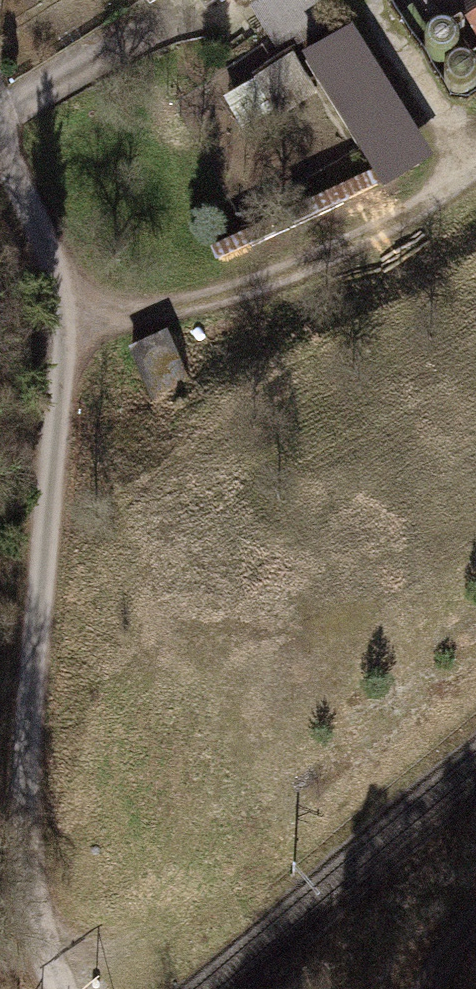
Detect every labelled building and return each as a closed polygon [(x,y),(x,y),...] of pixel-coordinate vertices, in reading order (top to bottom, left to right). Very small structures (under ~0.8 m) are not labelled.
[(206,8),(219,0),(201,0),(206,8)] [(475,31),(475,0),(456,0),(475,31)] [(351,27),(300,58),(383,191),(433,160),(351,27)] [(262,88),(279,113),(317,88),(300,62),(262,88)] [(189,383),(167,337),(131,353),(153,400),(189,383)]
